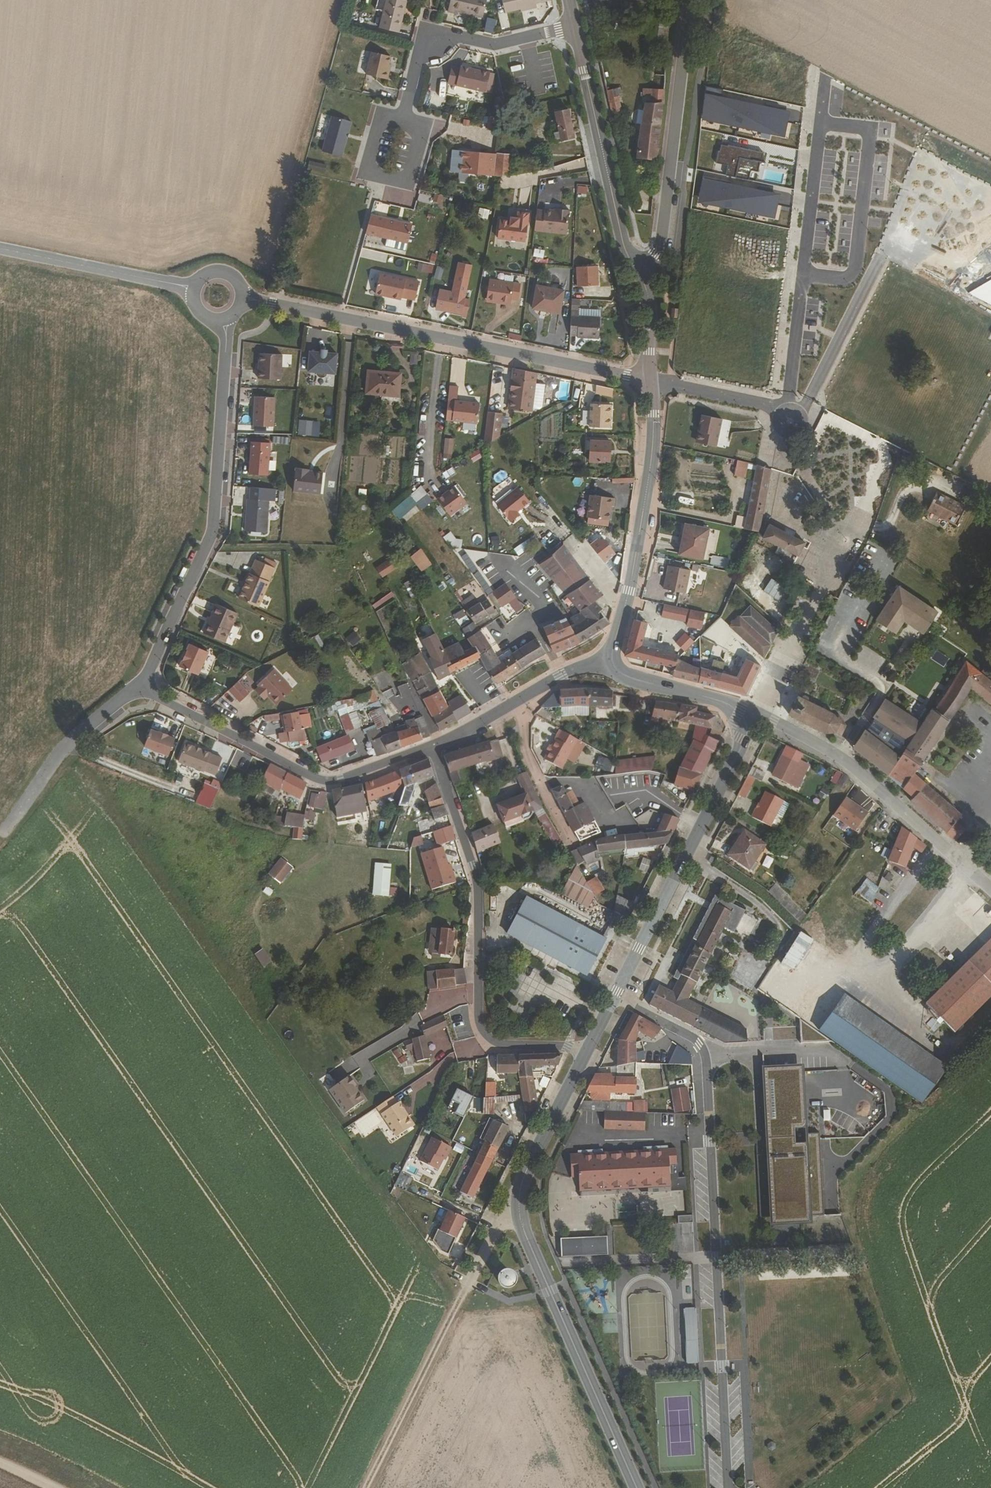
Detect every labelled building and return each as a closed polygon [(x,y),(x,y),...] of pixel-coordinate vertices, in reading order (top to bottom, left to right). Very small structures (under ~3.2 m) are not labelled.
[(404,0),(386,0),(379,27),(398,32),(406,1),(404,0)] [(446,11),(454,12),(454,10),(481,17),(485,0),(449,0),(446,11)] [(536,6),(536,3),(549,0),(502,0),(504,12),(520,9),(536,6)] [(659,48),(663,12),(659,12),(654,47),(659,48)] [(484,33),(494,34),(496,20),(486,19),(484,33)] [(387,79),(389,71),(387,70),(389,64),(391,56),(373,51),(367,74),(387,79)] [(663,90),(666,66),(656,65),(654,89),(663,90)] [(487,72),(460,66),(459,68),(450,66),(446,83),(483,92),(487,72)] [(619,81),(606,83),(613,115),(622,113),(616,89),(621,88),(619,81)] [(757,128),(787,135),(790,123),(765,117),(767,108),(746,103),(745,105),(740,104),(740,102),(723,99),(725,91),(707,87),(703,113),(722,117),(721,121),(735,124),(736,122),(742,124),(741,127),(756,131),(757,128)] [(765,117),(790,123),(792,112),(781,110),(782,106),(768,103),(767,108),(765,117)] [(638,159),(657,161),(661,106),(643,105),(638,159)] [(573,137),(567,110),(554,113),(556,124),(552,125),(555,141),(573,137)] [(703,119),(741,127),(742,124),(736,122),(735,124),(721,121),(722,117),(703,113),(703,119)] [(342,156),(347,137),(346,136),(348,133),(349,133),(352,121),(333,116),(323,151),(342,156)] [(786,138),(787,135),(757,128),(756,131),(786,138)] [(763,162),(764,153),(750,150),(750,151),(743,149),(729,146),(729,147),(722,145),(721,152),(719,151),(717,164),(729,166),(727,176),(750,181),(752,170),(759,171),(761,162),(763,162)] [(495,174),(498,154),(454,150),(453,170),(495,174)] [(511,155),(498,154),(495,174),(509,176),(511,155)] [(732,181),(705,175),(700,197),(727,203),(728,200),(732,201),(731,207),(776,216),(779,205),(755,200),(758,190),(736,185),(736,187),(731,186),(732,181)] [(755,200),(779,205),(781,195),(770,192),(771,188),(759,186),(758,190),(755,200)] [(727,203),(700,197),(699,201),(776,219),(776,216),(731,207),(732,201),(728,200),(727,203)] [(488,219),(489,209),(479,208),(478,218),(488,219)] [(545,212),(537,211),(535,231),(566,236),(570,212),(560,210),(560,212),(555,212),(545,210),(545,212)] [(525,243),(529,215),(518,214),(518,219),(511,219),(510,222),(501,221),(498,239),(525,243)] [(412,226),(371,215),(366,233),(406,244),(412,226)] [(543,263),(544,250),(534,249),(532,262),(543,263)] [(598,265),(578,266),(579,286),(599,285),(598,265)] [(391,296),(390,297),(401,300),(401,297),(415,301),(419,282),(380,273),(375,294),(385,296),(386,295),(391,296)] [(459,314),(464,315),(467,300),(462,299),(467,277),(453,274),(449,294),(439,292),(436,309),(459,314)] [(519,284),(511,282),(511,285),(487,282),(485,298),(509,301),(509,298),(517,299),(519,284)] [(560,312),(564,290),(538,285),(534,308),(560,312)] [(579,310),(579,298),(572,298),(570,335),(577,336),(577,338),(599,339),(600,318),(578,317),(579,310)] [(600,310),(579,310),(578,317),(600,318),(600,310)] [(259,379),(281,381),(283,356),(261,354),(259,379)] [(321,357),(321,355),(311,355),(309,374),(318,375),(318,377),(319,379),(321,380),(324,380),(326,379),(327,376),(336,377),(338,357),(327,356),(328,357),(321,357)] [(536,373),(514,368),(510,392),(513,393),(510,410),(530,412),(530,410),(534,385),(536,373)] [(370,371),(368,393),(399,396),(401,374),(370,371)] [(546,387),(534,385),(530,410),(536,411),(541,409),(543,395),(544,395),(546,387)] [(614,389),(598,385),(598,392),(614,396),(614,389)] [(459,391),(449,390),(446,424),(474,428),(478,408),(458,405),(459,391)] [(253,425),(272,427),(274,398),(255,397),(253,425)] [(613,404),(592,403),(591,426),(612,427),(613,404)] [(500,416),(487,414),(482,447),(497,439),(500,416)] [(699,431),(696,432),(694,440),(696,442),(716,446),(723,419),(700,414),(698,423),(700,424),(699,431)] [(297,432),(319,433),(319,420),(298,419),(297,432)] [(450,458),(453,438),(444,437),(441,457),(450,458)] [(611,441),(592,440),(592,461),(611,462),(611,441)] [(250,473),(268,474),(270,442),(253,441),(250,473)] [(467,454),(472,462),(483,456),(478,448),(467,454)] [(744,477),(747,463),(738,461),(734,476),(744,477)] [(759,532),(771,470),(757,465),(744,528),(759,532)] [(309,469),(296,467),(293,490),(321,494),(323,472),(309,471),(309,469)] [(467,502),(455,486),(438,498),(450,515),(467,502)] [(529,501),(519,487),(498,503),(511,520),(519,513),(517,510),(529,501)] [(945,517),(944,520),(954,525),(964,505),(955,501),(954,503),(948,500),(949,498),(937,492),(927,511),(930,513),(931,510),(945,517)] [(417,501),(411,493),(399,505),(401,509),(404,513),(417,501)] [(616,498),(588,494),(586,517),(610,520),(612,505),(615,506),(616,498)] [(267,531),(269,499),(248,498),(245,530),(267,531)] [(399,505),(393,510),(396,514),(401,509),(399,505)] [(930,513),(944,520),(945,517),(931,510),(930,513)] [(709,527),(685,522),(677,554),(701,560),(709,527)] [(516,537),(525,530),(521,524),(512,530),(516,537)] [(769,525),(762,537),(799,556),(804,543),(769,525)] [(460,543),(451,530),(442,536),(451,549),(460,543)] [(473,542),(480,543),(482,535),(474,534),(473,542)] [(868,540),(861,559),(879,565),(886,547),(868,540)] [(550,554),(538,541),(520,556),(530,570),(537,564),(550,554)] [(513,548),(518,555),(526,549),(521,542),(513,548)] [(421,571),(432,563),(420,547),(409,556),(421,571)] [(558,549),(550,554),(537,564),(553,581),(572,565),(558,549)] [(727,567),(729,558),(711,554),(709,564),(727,567)] [(380,577),(395,568),(389,557),(374,565),(380,577)] [(246,588),(244,587),(240,597),(259,606),(270,581),(270,580),(276,566),(257,558),(247,580),(249,581),(246,588)] [(565,594),(587,581),(572,565),(553,581),(565,594)] [(689,571),(668,566),(662,589),(684,594),(689,571)] [(578,610),(593,601),(591,598),(597,592),(587,581),(565,594),(578,610)] [(501,607),(515,598),(506,584),(491,594),(501,607)] [(939,610),(898,586),(877,621),(897,634),(905,620),(925,633),(939,610)] [(391,591),(372,604),(374,608),(393,595),(391,591)] [(495,609),(488,599),(479,605),(472,597),(461,603),(476,622),(495,609)] [(610,623),(599,611),(600,609),(593,601),(578,610),(581,612),(570,618),(574,624),(570,626),(579,643),(587,639),(610,623)] [(238,614),(218,604),(204,631),(224,642),(238,614)] [(701,629),(705,613),(664,604),(661,616),(687,622),(686,626),(701,629)] [(772,646),(779,632),(750,604),(739,616),(738,615),(729,626),(742,638),(751,627),(772,646)] [(382,607),(375,611),(382,624),(388,621),(382,607)] [(679,659),(680,655),(642,645),(649,622),(637,618),(635,625),(627,653),(677,666),(679,659)] [(468,636),(478,630),(472,621),(463,628),(468,636)] [(571,647),(579,643),(570,626),(546,636),(552,652),(553,654),(570,647),(571,647)] [(765,659),(772,646),(751,627),(742,638),(765,659)] [(253,640),(262,638),(260,629),(251,631),(253,640)] [(344,637),(351,646),(360,638),(353,630),(344,637)] [(480,653),(490,647),(478,630),(468,636),(474,645),(476,644),(480,653)] [(439,679),(452,671),(446,661),(450,659),(443,649),(435,633),(424,639),(430,652),(433,656),(429,658),(439,679)] [(686,653),(695,643),(686,634),(677,644),(686,653)] [(532,662),(546,655),(539,644),(536,640),(512,654),(522,668),(532,662)] [(208,651),(190,642),(179,664),(197,673),(208,651)] [(452,671),(481,655),(480,653),(476,644),(474,645),(464,651),(459,642),(443,649),(450,659),(446,661),(452,671)] [(498,683),(522,668),(512,654),(500,662),(490,647),(480,653),(481,655),(484,662),(495,679),(498,683)] [(935,650),(929,662),(943,669),(949,656),(935,650)] [(423,698),(439,690),(430,672),(429,673),(418,654),(402,664),(412,682),(411,682),(423,698)] [(674,675),(697,681),(700,669),(692,667),(679,659),(677,666),(674,675)] [(747,694),(760,669),(744,660),(738,672),(745,676),(741,685),(721,679),(722,674),(701,668),(700,669),(697,681),(747,694)] [(982,672),(967,660),(935,711),(950,720),(972,686),(982,672)] [(260,684),(281,704),(294,689),(273,670),(260,684)] [(982,672),(972,686),(990,702),(990,679),(982,672)] [(504,693),(498,683),(495,679),(486,684),(495,698),(504,693)] [(238,682),(230,690),(241,702),(249,694),(238,682)] [(410,691),(406,682),(396,688),(400,695),(410,691)] [(279,706),(281,704),(260,684),(259,686),(261,688),(257,692),(266,700),(269,696),(279,706)] [(390,687),(383,693),(388,700),(396,694),(390,687)] [(432,716),(447,707),(439,690),(423,698),(432,716)] [(588,704),(589,690),(556,691),(540,707),(588,704)] [(611,707),(613,692),(589,690),(588,704),(611,707)] [(790,714),(826,733),(835,732),(842,735),(847,725),(840,713),(836,715),(799,696),(790,714)] [(457,720),(472,712),(470,708),(461,697),(449,704),(449,706),(457,720)] [(914,773),(916,773),(950,720),(935,711),(932,709),(921,725),(885,698),(872,718),(871,717),(868,723),(870,725),(866,731),(864,730),(852,748),(876,763),(902,786),(914,773)] [(379,756),(400,747),(396,734),(393,736),(383,739),(379,728),(385,725),(375,702),(364,707),(374,730),(366,733),(369,743),(373,741),(379,756)] [(666,705),(656,703),(651,724),(661,726),(663,720),(666,705)] [(696,710),(666,705),(663,720),(697,726),(707,728),(712,728),(714,718),(696,715),(696,710)] [(440,730),(457,720),(449,706),(447,707),(432,716),(440,730)] [(299,709),(264,715),(265,721),(280,719),(282,732),(278,733),(279,743),(304,739),(299,709)] [(422,739),(430,736),(423,720),(422,717),(415,720),(422,739)] [(400,747),(422,739),(415,720),(414,718),(405,720),(406,725),(407,730),(396,734),(400,747)] [(393,736),(396,734),(407,730),(406,725),(401,726),(400,724),(390,728),(393,736)] [(707,728),(697,726),(693,741),(703,745),(705,735),(707,728)] [(561,768),(576,737),(560,728),(555,738),(554,738),(549,746),(547,751),(543,760),(561,768)] [(168,756),(173,739),(166,737),(166,736),(157,733),(156,734),(149,732),(143,748),(168,756)] [(719,740),(705,735),(703,745),(714,750),(719,740)] [(345,738),(318,748),(323,761),(350,752),(345,738)] [(214,775),(222,756),(183,741),(176,761),(214,775)] [(703,745),(693,741),(690,755),(687,754),(683,770),(702,774),(714,750),(703,745)] [(488,742),(469,749),(475,765),(494,759),(490,744),(488,742)] [(494,759),(501,756),(497,743),(490,744),(494,759)] [(469,749),(457,752),(462,769),(475,765),(469,749)] [(457,752),(444,757),(445,762),(453,786),(466,782),(462,769),(457,752)] [(598,756),(596,768),(612,771),(615,760),(598,756)] [(775,777),(788,784),(793,773),(798,763),(785,756),(775,777)] [(427,759),(417,763),(423,780),(433,776),(427,759)] [(653,762),(616,762),(616,773),(645,771),(651,773),(653,762)] [(417,763),(409,767),(414,783),(423,780),(417,763)] [(305,783),(269,767),(261,783),(279,790),(280,787),(299,798),(305,783)] [(409,767),(397,771),(404,788),(397,803),(403,805),(411,785),(414,783),(409,767)] [(765,775),(751,767),(748,775),(754,778),(762,782),(765,775)] [(679,769),(675,785),(694,790),(702,774),(683,770),(679,769)] [(836,770),(830,781),(835,784),(842,773),(836,770)] [(397,771),(365,783),(368,802),(377,799),(404,788),(397,771)] [(842,788),(849,778),(843,772),(835,784),(842,788)] [(531,789),(525,773),(516,776),(523,796),(496,806),(501,821),(518,815),(520,821),(528,817),(530,816),(529,811),(540,806),(531,789)] [(793,773),(788,784),(793,786),(797,776),(793,773)] [(909,799),(956,840),(966,829),(957,820),(962,813),(916,773),(914,773),(902,786),(910,793),(909,799)] [(748,775),(738,794),(744,797),(754,778),(748,775)] [(441,798),(436,783),(423,792),(427,804),(441,798)] [(355,803),(364,801),(362,784),(333,791),(335,807),(355,803)] [(561,786),(550,791),(562,813),(576,805),(569,791),(564,793),(561,786)] [(328,792),(324,793),(323,796),(312,793),(309,806),(324,809),(328,792)] [(770,825),(783,800),(766,792),(760,804),(761,804),(758,809),(756,808),(752,816),(770,825)] [(441,798),(427,804),(429,810),(443,805),(441,798)] [(368,802),(370,814),(381,810),(377,799),(368,802)] [(851,800),(837,820),(854,831),(868,811),(851,800)] [(356,813),(366,811),(364,801),(355,803),(355,808),(356,813)] [(576,805),(562,813),(567,824),(580,816),(585,825),(591,822),(582,802),(576,805)] [(355,803),(335,807),(336,811),(355,808),(355,803)] [(443,805),(429,810),(433,820),(440,818),(447,815),(443,805)] [(317,812),(311,811),(309,818),(315,820),(317,812)] [(274,816),(273,825),(293,827),(293,839),(301,840),(302,828),(304,817),(287,812),(286,817),(274,816)] [(544,813),(538,817),(543,825),(549,821),(544,813)] [(665,814),(657,833),(673,831),(680,819),(665,814)] [(447,815),(440,818),(443,829),(451,826),(447,815)] [(518,815),(501,821),(503,827),(520,821),(518,815)] [(580,816),(567,824),(577,842),(596,831),(591,822),(585,825),(580,816)] [(443,829),(433,833),(438,846),(456,840),(451,826),(443,829)] [(491,826),(469,835),(475,853),(497,842),(491,826)] [(921,853),(926,846),(902,826),(889,861),(906,867),(912,847),(921,853)] [(657,833),(644,834),(601,839),(576,849),(568,853),(576,866),(583,861),(586,865),(599,860),(597,853),(628,848),(655,844),(667,843),(673,831),(657,833)] [(766,845),(744,831),(728,855),(749,869),(766,845)] [(562,843),(556,832),(550,836),(556,847),(562,843)] [(411,846),(422,845),(422,836),(410,837),(411,846)] [(655,849),(655,844),(628,848),(627,856),(637,855),(637,852),(655,849)] [(455,882),(452,871),(449,872),(447,865),(442,847),(423,852),(433,888),(455,882)] [(289,864),(278,855),(265,870),(277,880),(289,864)] [(983,864),(990,871),(990,855),(983,864)] [(647,871),(650,859),(641,857),(639,869),(647,871)] [(391,866),(375,865),(373,897),(388,898),(391,866)] [(586,882),(577,867),(562,895),(588,908),(594,895),(586,882)] [(586,882),(594,895),(602,890),(595,877),(586,882)] [(859,880),(853,888),(857,891),(872,904),(878,896),(859,880)] [(767,892),(799,921),(806,913),(774,884),(767,892)] [(820,939),(839,955),(877,908),(872,904),(857,891),(820,939)] [(629,918),(636,904),(619,895),(612,910),(622,915),(629,918)] [(713,895),(700,921),(719,934),(722,927),(732,932),(744,910),(713,895)] [(527,898),(508,936),(535,950),(537,946),(562,959),(560,963),(574,970),(575,970),(585,974),(590,964),(594,966),(602,952),(598,949),(604,937),(527,898)] [(745,911),(735,930),(747,937),(757,918),(745,911)] [(625,928),(629,918),(622,915),(617,923),(625,928)] [(620,937),(625,928),(617,923),(613,921),(611,923),(620,937)] [(700,921),(690,941),(709,955),(719,934),(700,921)] [(453,930),(431,928),(429,942),(433,943),(431,954),(431,957),(438,957),(440,957),(440,955),(451,956),(453,930)] [(602,952),(608,940),(604,937),(598,949),(602,952)] [(954,1032),(990,996),(990,940),(927,1005),(954,1032)] [(709,955),(690,941),(680,961),(685,964),(676,980),(679,982),(673,994),(670,992),(658,986),(647,1008),(661,1016),(663,1012),(700,1031),(710,1013),(686,1000),(709,955)] [(537,946),(535,950),(560,963),(562,959),(537,946)] [(252,954),(261,967),(270,961),(262,948),(252,954)] [(685,964),(680,961),(671,978),(676,980),(685,964)] [(589,977),(594,966),(590,964),(585,974),(589,977)] [(467,984),(463,968),(436,972),(437,988),(467,984)] [(437,988),(436,972),(427,972),(428,989),(437,988)] [(676,980),(670,992),(673,994),(679,982),(676,980)] [(828,1039),(917,1103),(943,1070),(843,998),(819,1033),(828,1039)] [(410,1020),(419,1025),(423,1017),(414,1013),(410,1020)] [(652,1041),(661,1030),(633,1013),(617,1042),(624,1044),(624,1046),(633,1045),(634,1044),(638,1033),(652,1041)] [(933,1031),(942,1021),(936,1015),(926,1025),(933,1031)] [(447,1027),(443,1016),(420,1027),(423,1037),(404,1043),(407,1053),(414,1050),(417,1062),(429,1059),(425,1043),(432,1039),(430,1035),(434,1033),(447,1027)] [(797,1041),(828,1039),(819,1033),(795,1016),(797,1041)] [(618,1065),(635,1064),(633,1045),(624,1046),(624,1044),(617,1042),(617,1043),(618,1065)] [(691,1066),(690,1057),(677,1047),(676,1065),(691,1066)] [(538,1103),(535,1101),(533,1065),(544,1070),(542,1073),(551,1078),(562,1054),(519,1056),(521,1082),(522,1092),(523,1095),(525,1111),(535,1109),(538,1103)] [(519,1056),(497,1055),(497,1073),(508,1072),(510,1084),(521,1082),(519,1056)] [(593,1077),(586,1091),(591,1091),(591,1096),(593,1098),(607,1099),(607,1092),(633,1094),(635,1064),(618,1065),(617,1078),(593,1077)] [(799,1077),(803,1133),(803,1139),(805,1139),(801,1070),(758,1072),(770,1232),(811,1229),(811,1221),(776,1224),(771,1150),(793,1149),(792,1134),(765,1136),(761,1080),(799,1077)] [(326,1089),(343,1114),(365,1099),(347,1074),(326,1089)] [(792,1134),(803,1133),(799,1077),(761,1080),(765,1136),(792,1134)] [(496,1083),(486,1084),(485,1099),(487,1100),(495,1098),(496,1083)] [(673,1112),(690,1110),(687,1086),(671,1088),(673,1112)] [(446,1108),(463,1115),(471,1095),(455,1088),(446,1108)] [(522,1092),(495,1098),(496,1101),(523,1095),(522,1092)] [(396,1104),(392,1097),(376,1108),(396,1138),(411,1127),(411,1125),(407,1119),(405,1118),(402,1113),(403,1112),(398,1103),(396,1104)] [(487,1100),(485,1099),(483,1100),(486,1115),(498,1112),(496,1101),(495,1098),(487,1100)] [(581,1101),(576,1111),(605,1111),(631,1112),(632,1103),(581,1101)] [(631,1112),(605,1111),(604,1129),(644,1130),(645,1112),(639,1113),(631,1112)] [(484,1141),(478,1154),(491,1160),(507,1127),(489,1118),(479,1138),(484,1141)] [(428,1136),(418,1162),(439,1171),(450,1145),(428,1136)] [(805,1139),(803,1139),(801,1139),(802,1148),(793,1149),(771,1150),(776,1224),(811,1221),(824,1221),(817,1138),(805,1139)] [(454,1143),(452,1150),(462,1153),(464,1146),(454,1143)] [(579,1191),(596,1190),(603,1190),(619,1189),(625,1189),(641,1188),(647,1188),(670,1187),(669,1165),(676,1165),(675,1149),(570,1154),(571,1177),(579,1176),(579,1191)] [(491,1160),(478,1154),(459,1191),(472,1198),(486,1172),(491,1160)] [(401,1172),(395,1187),(405,1191),(411,1176),(401,1172)] [(444,1210),(431,1246),(462,1257),(475,1221),(444,1210)] [(677,1225),(677,1232),(693,1230),(692,1223),(677,1225)] [(561,1238),(562,1257),(610,1255),(609,1236),(561,1238)] [(509,1267),(504,1267),(500,1269),(496,1272),(495,1275),(494,1280),(495,1284),(497,1288),(500,1290),(503,1291),(506,1292),(509,1291),(512,1290),(516,1288),(517,1286),(519,1282),(519,1278),(519,1276),(517,1273),(515,1270),(512,1268),(509,1267)] [(698,1361),(697,1325),(696,1308),(683,1309),(684,1329),(686,1362),(698,1361)]
